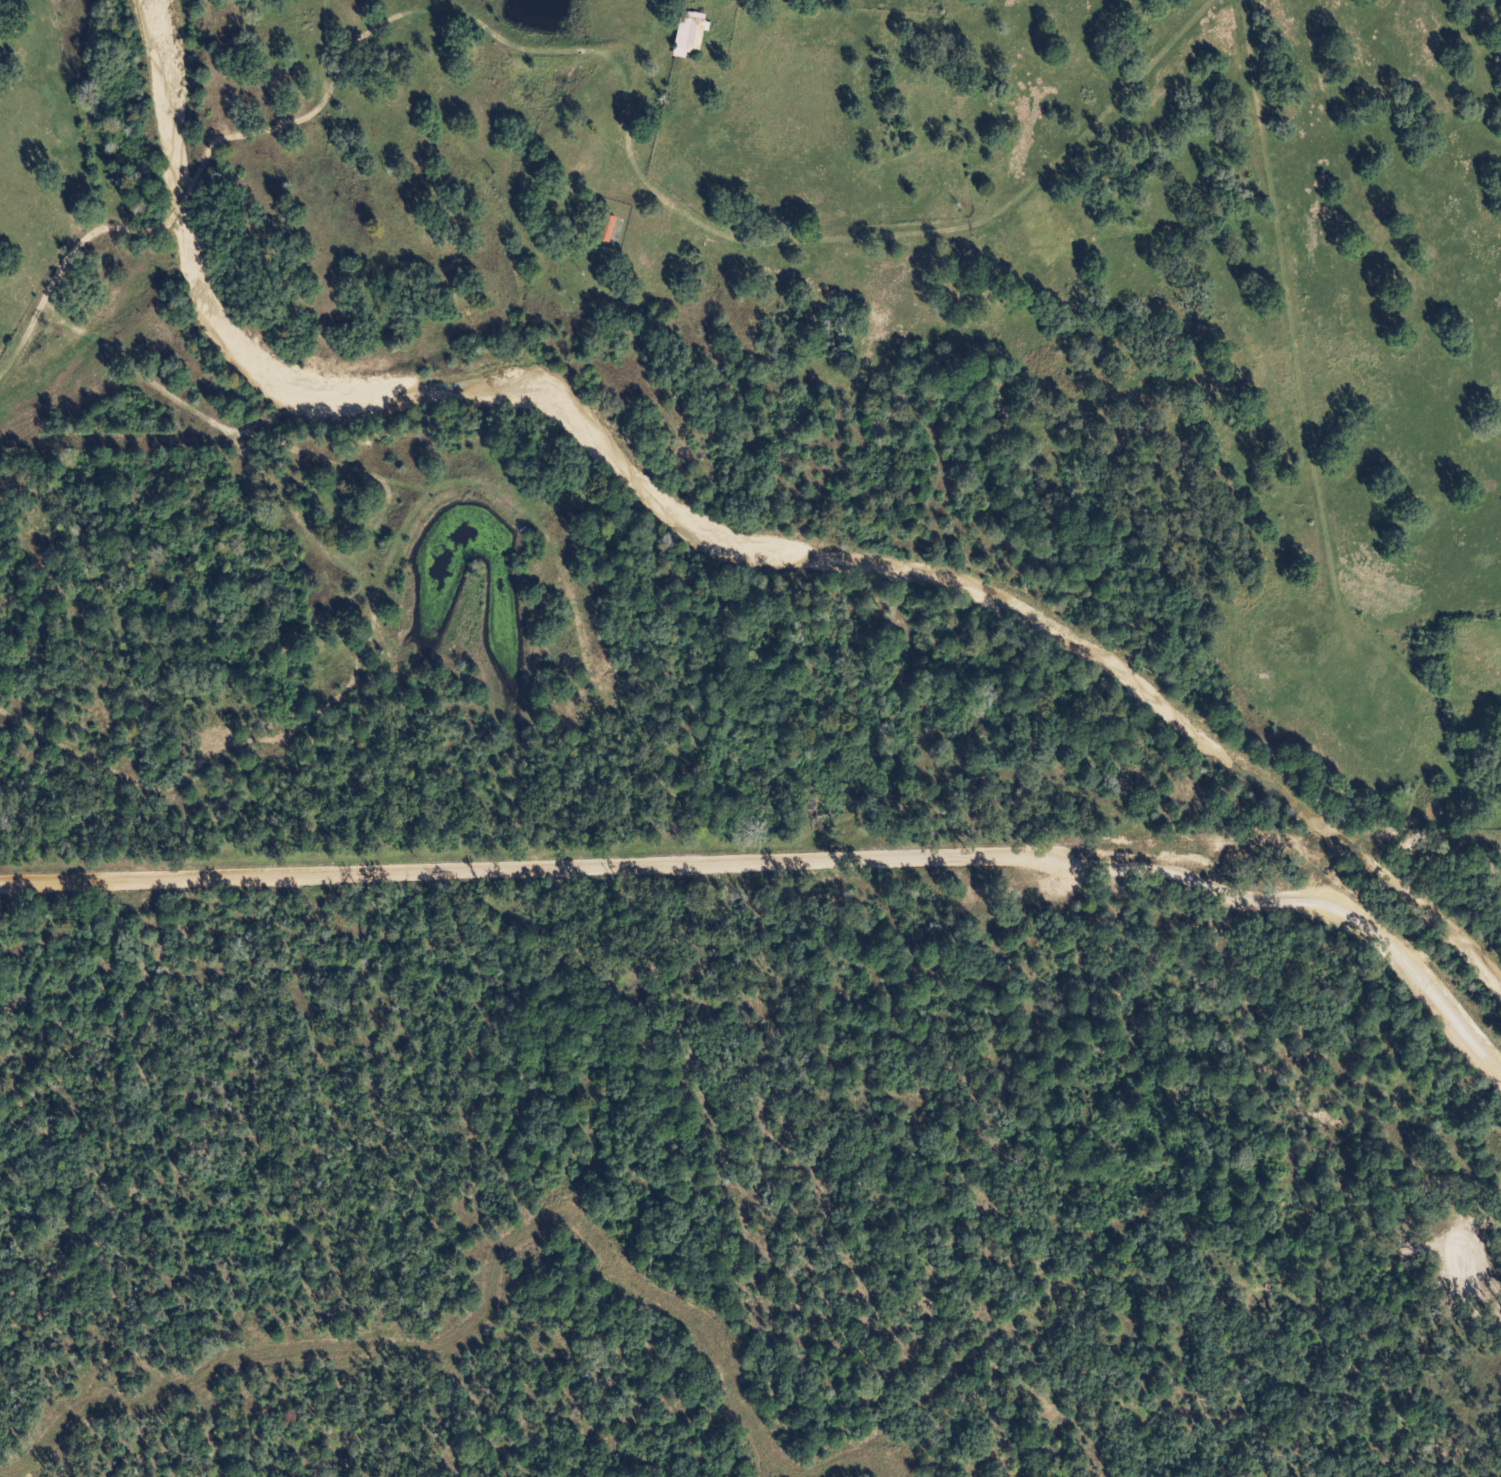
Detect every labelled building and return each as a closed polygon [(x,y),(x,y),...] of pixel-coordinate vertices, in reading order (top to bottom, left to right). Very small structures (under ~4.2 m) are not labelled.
[(666,52),(692,56),(699,13),(673,9),(666,52)] [(620,220),(598,213),(591,238),(612,245),(620,220)]
